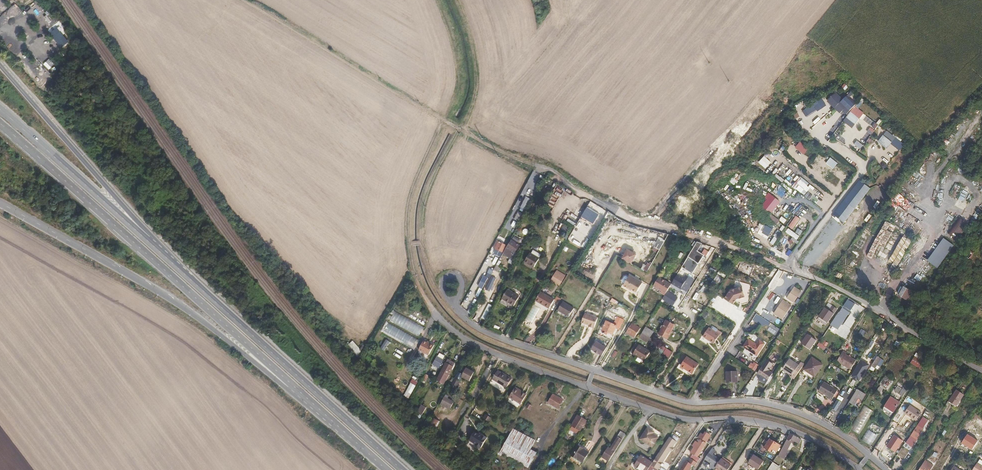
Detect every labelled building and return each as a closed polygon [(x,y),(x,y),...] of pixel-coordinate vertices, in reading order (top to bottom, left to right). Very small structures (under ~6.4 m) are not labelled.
[(844,99),(836,92),(827,101),(839,114),(842,110),(847,114),(856,105),(846,97),(844,99)] [(822,98),(802,111),(806,117),(816,110),(817,111),(827,105),(822,98)] [(856,106),(848,117),(844,122),(852,129),(864,113),(856,106)] [(906,141),(886,129),(876,142),(887,149),(891,143),(900,150),(902,147),(903,146),(906,142),(906,141)] [(863,145),(857,140),(854,144),(860,149),(863,145)] [(802,144),(799,141),(795,147),(803,155),(808,148),(802,144)] [(771,162),(763,155),(757,162),(765,169),(771,162)] [(838,163),(830,157),(826,163),(833,170),(838,163)] [(809,184),(798,176),(791,186),(801,193),(809,184)] [(858,179),(832,215),(844,223),(871,188),(858,179)] [(768,193),(765,198),(767,199),(763,204),(772,212),(779,202),(768,193)] [(528,198),(524,195),(519,205),(523,208),(528,198)] [(602,212),(590,204),(581,222),(592,229),(602,212)] [(521,212),(517,210),(513,217),(517,219),(521,212)] [(799,219),(795,216),(788,227),(792,229),(799,219)] [(958,217),(948,233),(957,238),(967,223),(958,217)] [(772,229),(766,225),(763,231),(769,234),(772,229)] [(800,237),(788,228),(786,232),(797,240),(800,237)] [(891,262),(907,240),(893,232),(880,255),(891,262)] [(943,238),(927,261),(938,268),(954,245),(943,238)] [(510,240),(502,253),(509,258),(507,262),(511,264),(518,254),(514,251),(518,245),(510,240)] [(907,240),(891,262),(898,266),(911,242),(907,240)] [(506,245),(498,241),(494,248),(502,252),(506,245)] [(697,241),(693,248),(701,253),(704,248),(701,246),(703,244),(697,241)] [(696,268),(704,255),(703,254),(701,253),(693,248),(685,261),(686,262),(693,266),(696,268)] [(622,258),(632,263),(637,254),(627,249),(622,258)] [(529,252),(524,262),(533,267),(539,258),(529,252)] [(967,259),(962,255),(958,261),(963,265),(967,259)] [(652,263),(648,261),(643,269),(647,271),(652,263)] [(690,271),(693,266),(686,262),(683,267),(690,271)] [(559,286),(566,275),(557,270),(550,281),(559,286)] [(642,282),(629,274),(623,285),(628,287),(628,286),(632,288),(637,291),(642,282)] [(687,292),(694,279),(686,275),(685,278),(678,274),(673,284),(687,292)] [(666,292),(671,283),(659,276),(653,286),(665,293),(666,292)] [(952,280),(948,277),(942,285),(946,288),(952,280)] [(746,296),(742,286),(730,289),(725,297),(733,303),(736,300),(737,298),(740,297),(740,298),(746,296)] [(904,286),(898,294),(908,300),(913,291),(904,286)] [(802,292),(794,287),(787,298),(795,304),(802,292)] [(518,296),(506,290),(502,297),(506,299),(505,301),(513,305),(518,296)] [(553,300),(540,292),(535,300),(543,305),(543,306),(548,309),(553,300)] [(674,301),(676,298),(666,292),(665,293),(662,299),(674,307),(676,302),(674,301)] [(792,306),(783,300),(774,314),(783,321),(792,306)] [(573,309),(562,302),(558,311),(568,317),(573,309)] [(832,305),(829,310),(834,313),(837,309),(832,305)] [(829,310),(825,307),(819,317),(829,323),(835,314),(834,313),(829,310)] [(848,312),(842,307),(830,324),(837,329),(848,312)] [(426,326),(394,310),(388,320),(420,337),(426,326)] [(597,316),(585,312),(581,322),(587,323),(587,322),(589,323),(588,325),(594,327),(597,316)] [(674,325),(666,320),(658,333),(666,338),(674,325)] [(403,329),(388,321),(382,333),(413,349),(419,338),(403,329)] [(616,326),(606,321),(602,329),(605,331),(608,332),(612,334),(616,326)] [(639,329),(631,323),(624,334),(628,336),(628,335),(629,334),(634,337),(639,329)] [(720,328),(715,325),(712,328),(709,326),(704,335),(708,337),(708,336),(715,340),(720,333),(718,332),(720,328)] [(510,338),(514,329),(510,327),(506,336),(510,338)] [(653,331),(646,327),(639,337),(647,343),(653,331)] [(818,341),(809,334),(802,343),(812,350),(818,341)] [(757,343),(749,337),(744,345),(758,354),(766,342),(760,338),(757,343)] [(380,348),(385,350),(389,341),(385,339),(380,348)] [(347,346),(357,356),(366,347),(363,345),(360,348),(352,341),(347,346)] [(608,348),(597,342),(592,349),(603,356),(608,348)] [(425,345),(422,343),(417,353),(427,359),(433,347),(429,345),(428,346),(425,345)] [(650,352),(638,345),(633,354),(637,357),(638,355),(645,360),(650,352)] [(845,353),(842,351),(836,361),(850,370),(855,360),(845,354),(845,353)] [(444,359),(437,356),(431,366),(435,368),(436,366),(439,367),(444,359)] [(699,364),(687,356),(681,364),(688,369),(688,370),(692,373),(699,364)] [(880,358),(877,356),(870,366),(874,368),(880,358)] [(914,356),(910,364),(921,369),(925,361),(914,356)] [(773,362),(767,358),(758,372),(761,374),(759,377),(766,382),(773,372),(769,369),(773,362)] [(821,365),(811,358),(803,370),(813,377),(821,365)] [(798,365),(789,359),(783,368),(792,375),(790,377),(793,379),(803,365),(800,363),(798,365)] [(748,367),(755,371),(759,365),(751,361),(748,367)] [(454,366),(447,363),(437,381),(444,385),(454,366)] [(462,374),(461,377),(469,381),(473,372),(470,370),(466,368),(466,367),(463,365),(459,373),(462,374)] [(866,369),(858,365),(853,373),(856,374),(853,378),(859,381),(866,369)] [(917,374),(907,367),(905,371),(914,377),(917,374)] [(502,372),(497,370),(492,379),(506,387),(512,378),(502,372)] [(927,370),(922,377),(928,380),(932,373),(927,370)] [(914,378),(904,371),(902,375),(912,381),(914,378)] [(457,385),(461,377),(462,374),(459,373),(458,372),(451,387),(457,390),(458,386),(457,385)] [(737,383),(737,372),(727,372),(727,384),(737,383)] [(894,380),(885,374),(878,384),(888,390),(894,380)] [(416,386),(411,382),(404,395),(409,398),(416,386)] [(837,390),(823,382),(817,391),(828,397),(827,398),(831,400),(837,390)] [(860,385),(851,398),(859,403),(865,394),(860,391),(863,387),(860,385)] [(905,392),(896,386),(894,391),(902,396),(905,392)] [(523,393),(516,389),(511,398),(523,405),(528,395),(523,392),(523,393)] [(963,395),(956,390),(949,401),(956,405),(963,395)] [(562,400),(553,394),(548,402),(557,408),(562,400)] [(449,397),(446,395),(441,404),(450,409),(454,403),(447,399),(449,397)] [(898,402),(890,397),(885,405),(893,411),(898,402)] [(859,403),(851,398),(849,402),(857,407),(859,403)] [(427,408),(422,405),(417,414),(422,417),(427,408)] [(873,411),(863,405),(850,429),(859,435),(873,411)] [(920,413),(909,406),(904,413),(915,421),(920,413)] [(587,421),(578,415),(571,425),(578,429),(580,430),(581,431),(587,421)] [(440,421),(433,418),(430,424),(436,428),(440,421)] [(924,425),(920,422),(906,443),(913,447),(917,441),(915,439),(924,425)] [(535,441),(513,429),(504,444),(500,451),(527,468),(535,452),(530,450),(535,441)] [(642,444),(650,431),(646,429),(638,441),(642,444)] [(878,435),(867,430),(862,440),(872,446),(878,435)] [(625,434),(620,431),(617,436),(617,437),(610,448),(608,447),(602,457),(605,459),(608,461),(625,434)] [(651,432),(650,431),(642,444),(650,449),(657,439),(651,435),(650,434),(651,432)] [(481,437),(473,433),(468,441),(475,445),(474,446),(474,448),(477,450),(479,449),(479,448),(480,448),(486,438),(482,436),(481,437)] [(698,437),(702,439),(706,442),(708,438),(701,433),(698,437)] [(793,435),(790,434),(781,449),(777,455),(783,458),(788,451),(786,450),(790,443),(789,442),(791,439),(792,440),(798,444),(801,439),(793,435)] [(567,440),(561,437),(557,445),(562,448),(567,440)] [(669,437),(652,463),(650,465),(657,469),(662,462),(661,462),(668,450),(670,451),(671,449),(670,448),(674,441),(669,437)] [(779,447),(768,440),(762,449),(769,454),(771,451),(775,453),(779,447)] [(696,457),(705,443),(701,441),(700,441),(698,443),(695,441),(692,446),(693,447),(695,448),(691,454),(692,454),(696,457)] [(573,452),(583,459),(588,452),(577,445),(573,452)] [(887,462),(890,457),(877,450),(874,455),(887,462)] [(581,462),(583,459),(573,452),(571,455),(581,462)] [(705,459),(715,466),(720,459),(709,452),(705,459)] [(765,460),(753,454),(747,463),(758,469),(765,460)] [(652,463),(640,455),(634,466),(640,469),(647,469),(648,469),(650,465),(652,463)] [(695,462),(693,461),(690,458),(688,462),(685,460),(678,469),(687,469),(691,464),(694,467),(697,463),(695,462)] [(715,466),(715,467),(719,469),(728,469),(731,466),(721,459),(720,459),(715,466)] [(772,462),(770,461),(764,469),(767,469),(772,462)] [(772,462),(768,469),(769,469),(775,469),(778,466),(772,462)] [(924,462),(919,469),(929,469),(932,466),(929,465),(925,462),(924,462)]
